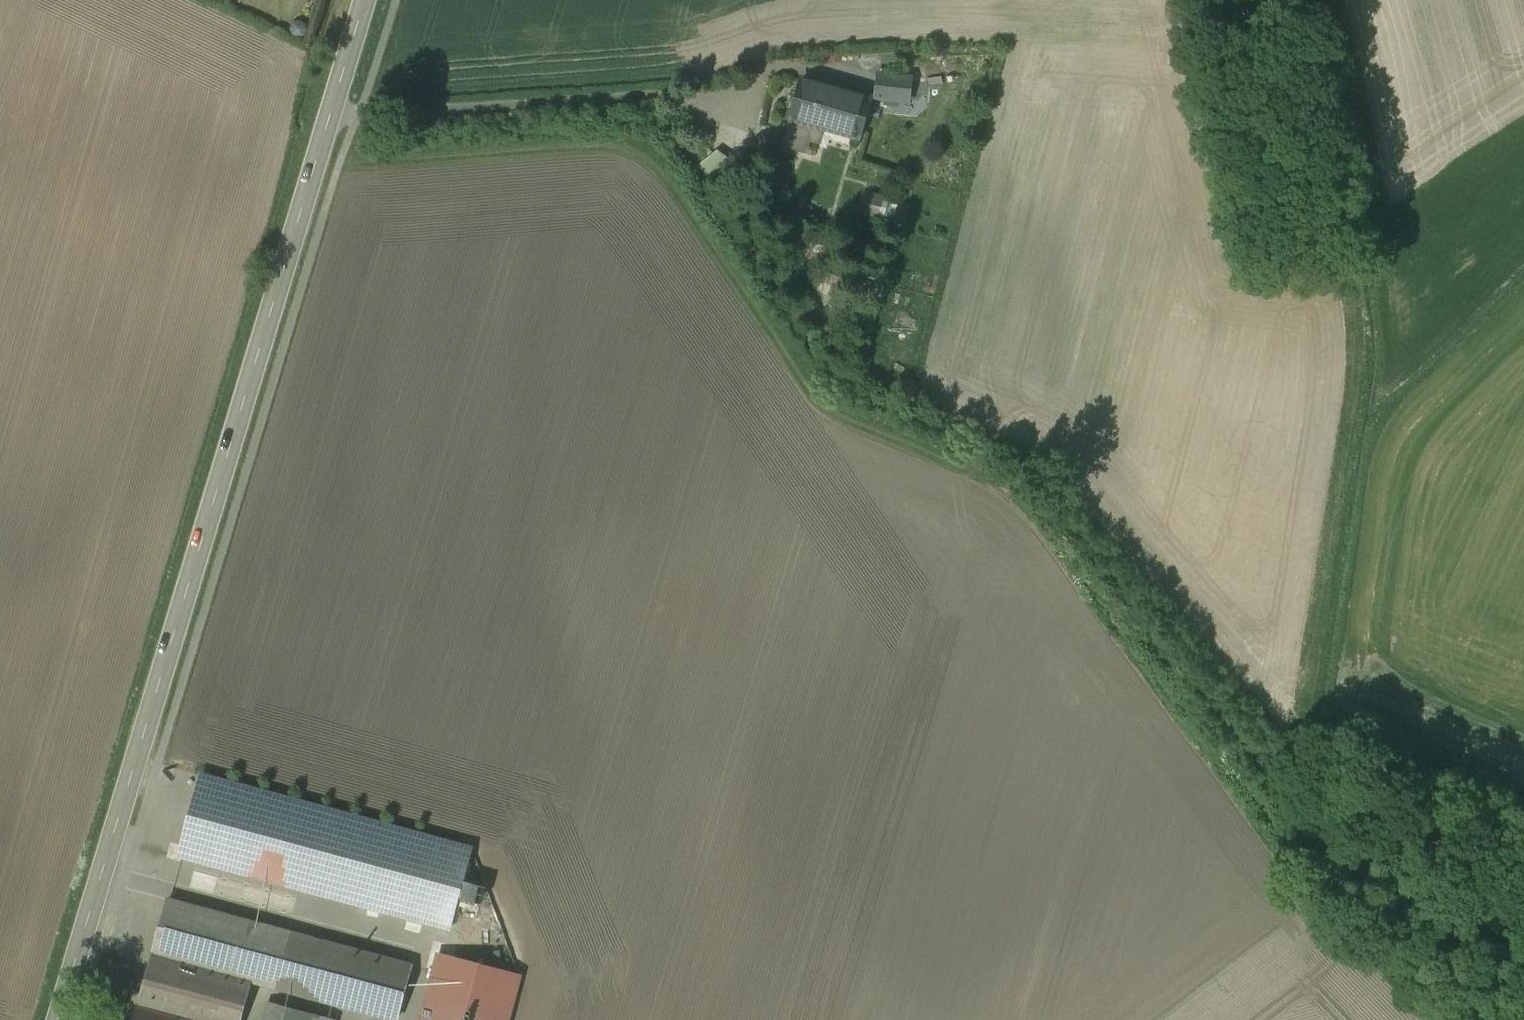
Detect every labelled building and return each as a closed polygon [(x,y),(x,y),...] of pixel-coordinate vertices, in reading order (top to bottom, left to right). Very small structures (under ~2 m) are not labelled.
[(882,98),(920,103),(924,74),(885,69),(882,98)] [(866,97),(802,79),(791,118),(826,128),(855,136),(866,97)] [(826,128),(791,118),(783,146),(806,152),(810,141),(821,144),(826,128)] [(873,213),(891,215),(894,195),(876,192),(873,213)] [(202,775),(180,856),(450,929),(472,848),(202,775)] [(466,881),(459,906),(476,910),(483,886),(466,881)] [(168,900),(154,953),(252,980),(252,982),(393,1019),(397,1019),(412,966),(168,900)] [(154,953),(140,1005),(194,1019),(241,1019),(252,982),(252,980),(154,953)] [(439,954),(421,1019),(508,1019),(520,976),(439,954)] [(269,1002),(264,1019),(304,1019),(306,1012),(269,1002)] [(140,1005),(136,1019),(194,1019),(140,1005)] [(304,1019),(335,1019),(306,1012),(304,1019)]
